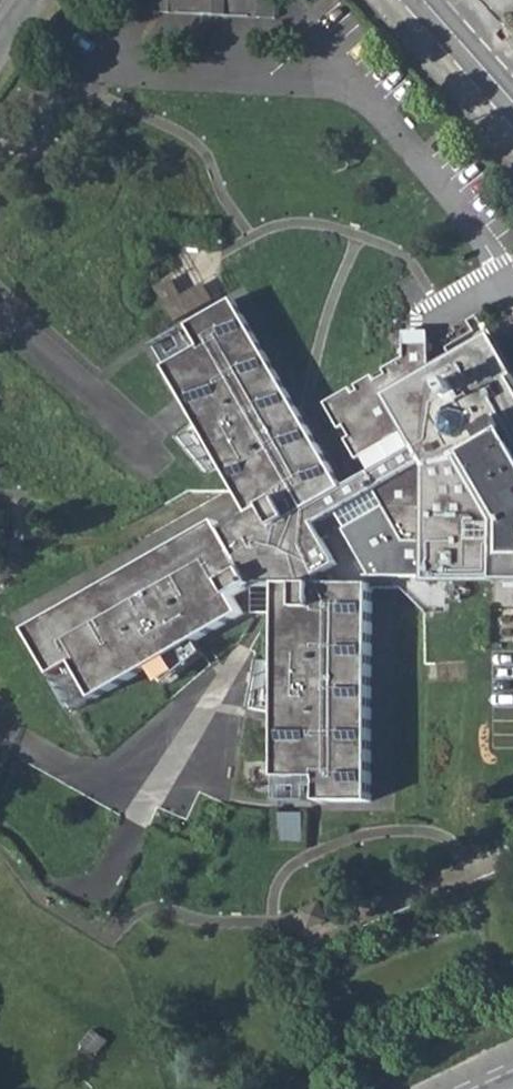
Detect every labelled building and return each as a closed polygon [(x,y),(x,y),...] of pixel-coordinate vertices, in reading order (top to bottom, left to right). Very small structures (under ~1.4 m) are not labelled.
[(150,12),(256,19),(257,0),(151,0),(150,12)] [(256,19),(274,20),(275,0),(257,0),(256,19)] [(177,276),(160,284),(175,318),(215,300),(207,283),(184,294),(177,276)] [(500,583),(512,583),(512,383),(509,376),(512,374),(512,373),(491,334),(436,366),(432,359),(432,344),(410,343),(409,357),(388,370),(391,375),(382,381),(378,376),(361,387),(364,391),(357,395),(354,390),(332,403),(347,429),(352,427),(358,437),(353,440),(365,460),(370,457),(378,473),(351,488),(310,417),(243,300),(197,327),(209,348),(173,368),(206,424),(186,439),(218,476),(231,468),(259,515),(230,532),(225,522),(36,631),(62,676),(83,664),(103,700),(159,668),(174,687),(212,655),(204,642),(252,615),(241,597),(263,585),(284,579),(283,657),(268,657),(255,704),(282,709),(281,774),(322,774),(322,798),(374,799),(377,581),(334,580),(329,571),(346,561),(323,521),(382,487),(391,504),(351,527),(378,573),(430,577),(430,581),(500,583)] [(281,810),(281,840),(304,841),(305,810),(281,810)]
